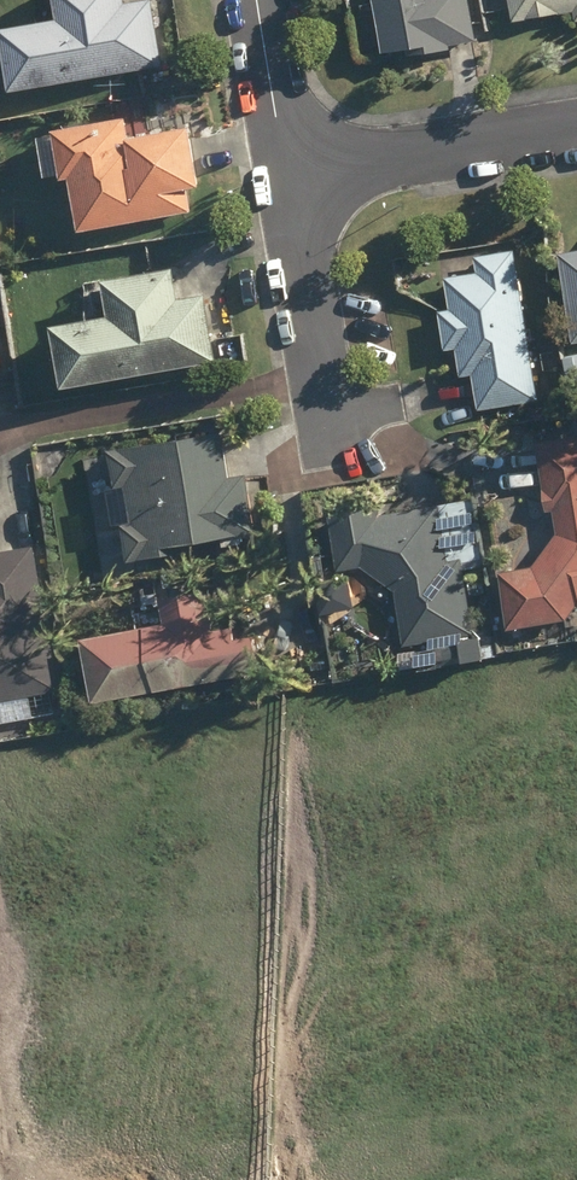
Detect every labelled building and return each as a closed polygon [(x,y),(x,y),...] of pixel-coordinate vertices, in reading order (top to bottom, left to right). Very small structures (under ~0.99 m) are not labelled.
[(30,93),(171,67),(158,1),(135,6),(134,0),(69,0),(73,22),(19,32),(30,93)] [(406,56),(450,49),(450,46),(473,41),(467,0),(371,0),(379,52),(404,48),(406,56)] [(576,24),(576,23),(576,0),(506,0),(510,22),(574,10),(576,24)] [(85,178),(96,233),(196,214),(191,192),(207,189),(196,131),(142,142),(137,120),(72,133),(81,179),(85,178)] [(473,375),(478,409),(536,400),(514,250),(474,256),(477,274),(445,278),(449,309),(436,311),(442,350),(455,348),(460,377),(473,375)] [(569,342),(576,341),(576,251),(557,254),(569,342)] [(72,328),(84,389),(224,362),(211,298),(188,303),(182,271),(120,282),(126,317),(72,328)] [(564,381),(576,380),(576,355),(562,356),(564,381)] [(135,529),(141,563),(202,552),(202,548),(232,542),(234,548),(250,546),(248,537),(264,534),(254,477),(238,479),(230,435),(123,453),(129,487),(135,487),(142,528),(135,529)] [(504,628),(563,620),(574,604),(576,606),(576,437),(533,443),(544,511),(552,510),(556,535),(531,569),(496,575),(504,628)] [(394,590),(403,646),(473,633),(462,568),(482,565),(471,498),(377,515),(376,506),(326,514),(337,572),(362,567),(394,590)] [(60,714),(56,693),(66,692),(41,548),(0,555),(0,724),(60,714)] [(323,584),(329,621),(346,618),(339,581),(323,584)] [(468,584),(470,596),(486,594),(484,582),(468,584)] [(96,642),(108,704),(271,674),(264,638),(245,642),(243,630),(222,633),(215,594),(172,602),(177,627),(96,642)] [(471,636),(474,661),(492,659),(491,649),(489,649),(487,630),(474,631),(475,636),(471,636)]
